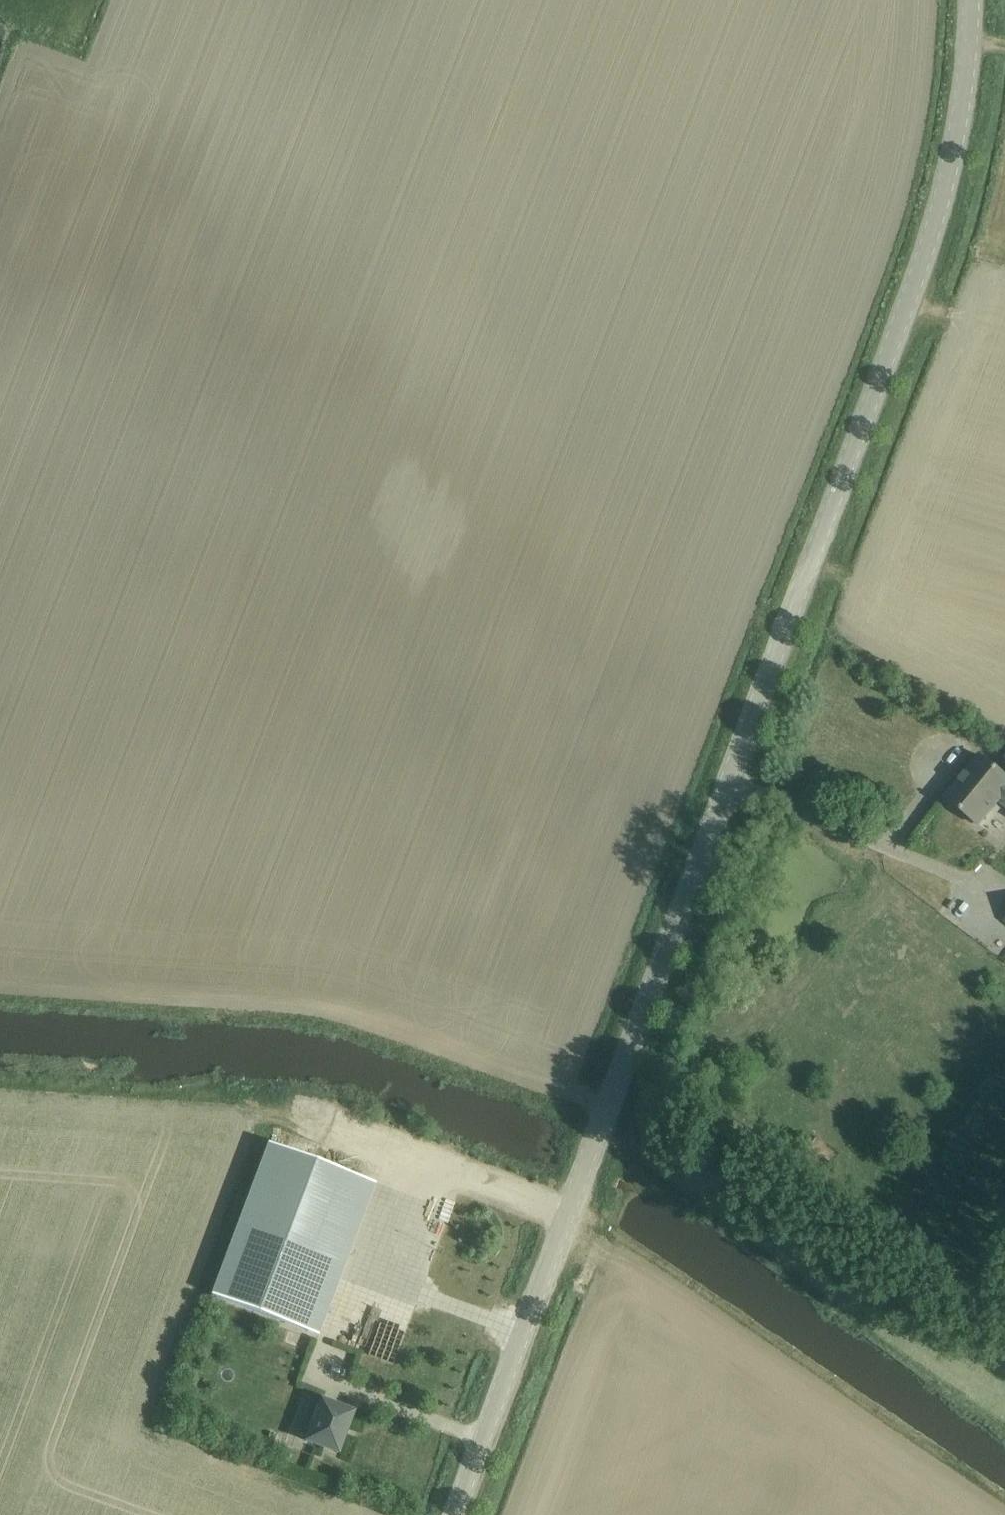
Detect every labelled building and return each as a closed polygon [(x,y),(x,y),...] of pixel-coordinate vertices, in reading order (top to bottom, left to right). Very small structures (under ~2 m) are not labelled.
[(981,757),(947,798),(979,825),(1004,795),(1004,777),(981,757)] [(362,1178),(268,1143),(211,1296),(305,1331),(362,1178)] [(320,1403),(314,1401),(301,1436),(307,1438),(306,1441),(338,1453),(344,1435),(346,1436),(349,1428),(347,1427),(353,1412),(321,1400),(320,1403)]
